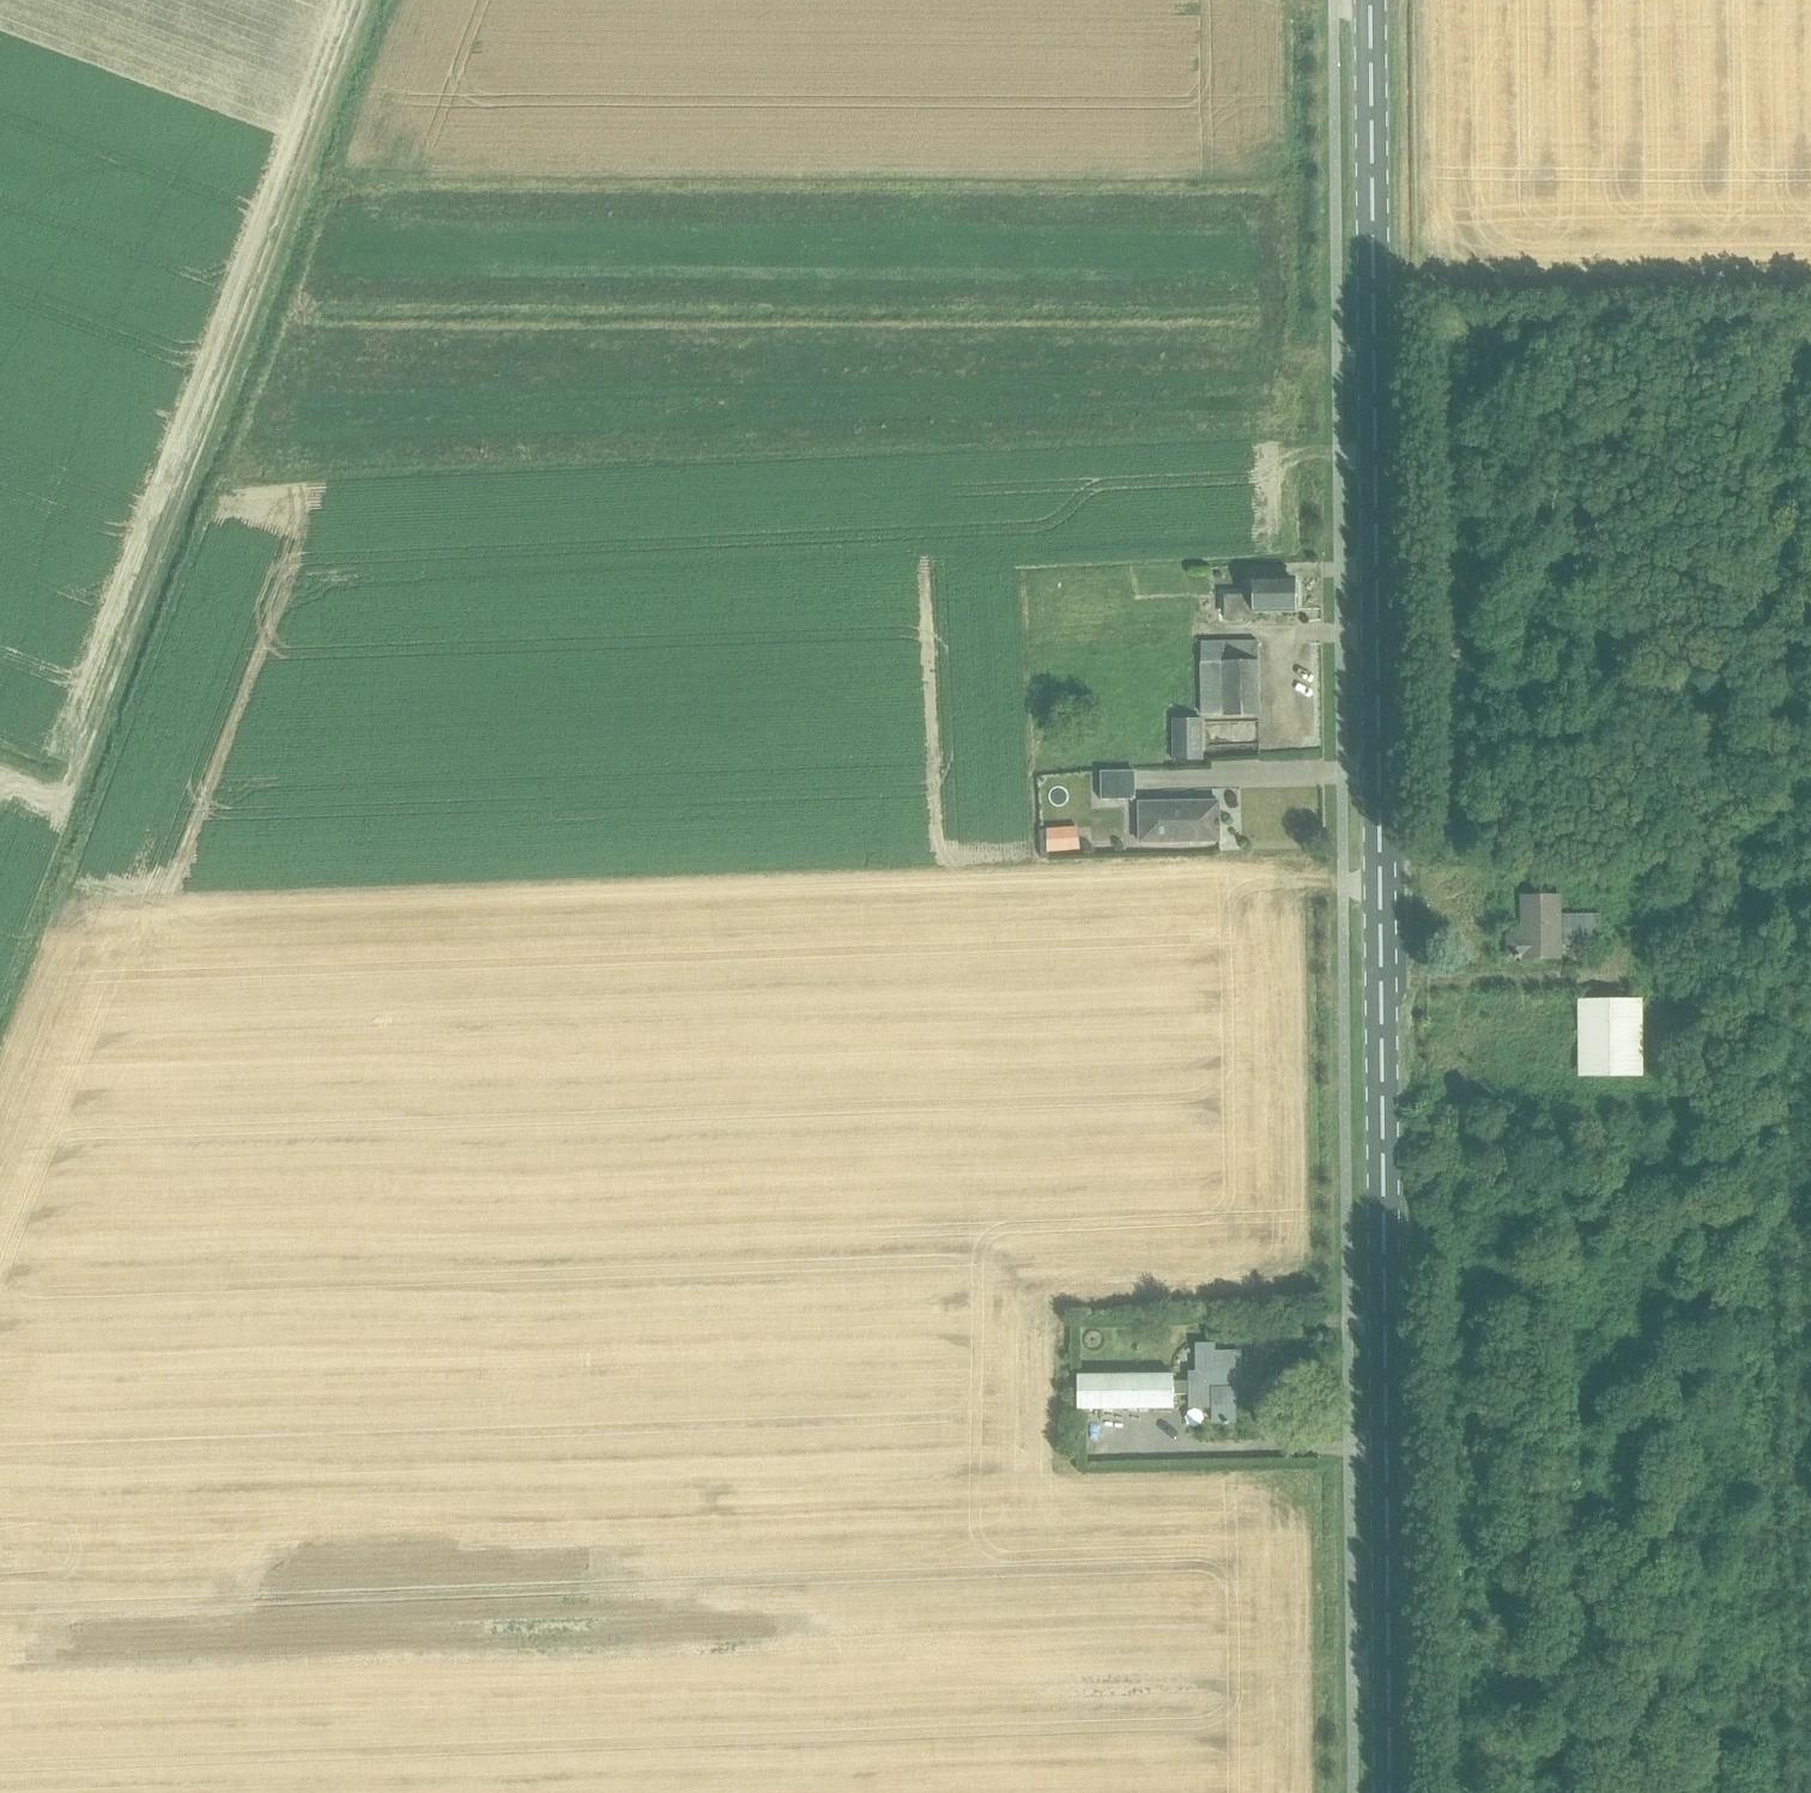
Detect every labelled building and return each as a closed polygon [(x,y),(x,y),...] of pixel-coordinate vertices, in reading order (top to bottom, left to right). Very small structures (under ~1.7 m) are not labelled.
[(1226,598),(1226,617),(1256,616),(1256,611),(1295,611),(1295,608),(1299,608),(1299,597),(1296,597),(1296,586),(1299,586),(1299,580),(1254,581),(1254,598),(1226,598)] [(1201,715),(1224,715),(1260,714),(1259,643),(1201,644),(1201,715)] [(1170,723),(1172,760),(1200,758),(1199,722),(1170,723)] [(1136,770),(1102,771),(1102,775),(1103,799),(1137,799),(1136,774),(1136,770)] [(1221,843),(1220,804),(1142,805),(1143,844),(1221,843)] [(1077,827),(1048,829),(1050,850),(1078,848),(1077,827)] [(1515,958),(1559,957),(1559,942),(1583,941),(1583,944),(1600,944),(1599,914),(1583,914),(1583,918),(1559,918),(1559,895),(1522,895),(1522,936),(1508,936),(1508,956),(1515,956),(1515,958)] [(1581,1001),(1582,1073),(1639,1073),(1639,1001),(1581,1001)] [(1174,1373),(1079,1375),(1079,1408),(1175,1406),(1175,1393),(1187,1393),(1188,1406),(1211,1406),(1211,1421),(1232,1421),(1231,1376),(1237,1376),(1236,1352),(1211,1352),(1210,1343),(1193,1343),(1193,1371),(1187,1371),(1187,1379),(1174,1379),(1174,1373)]
